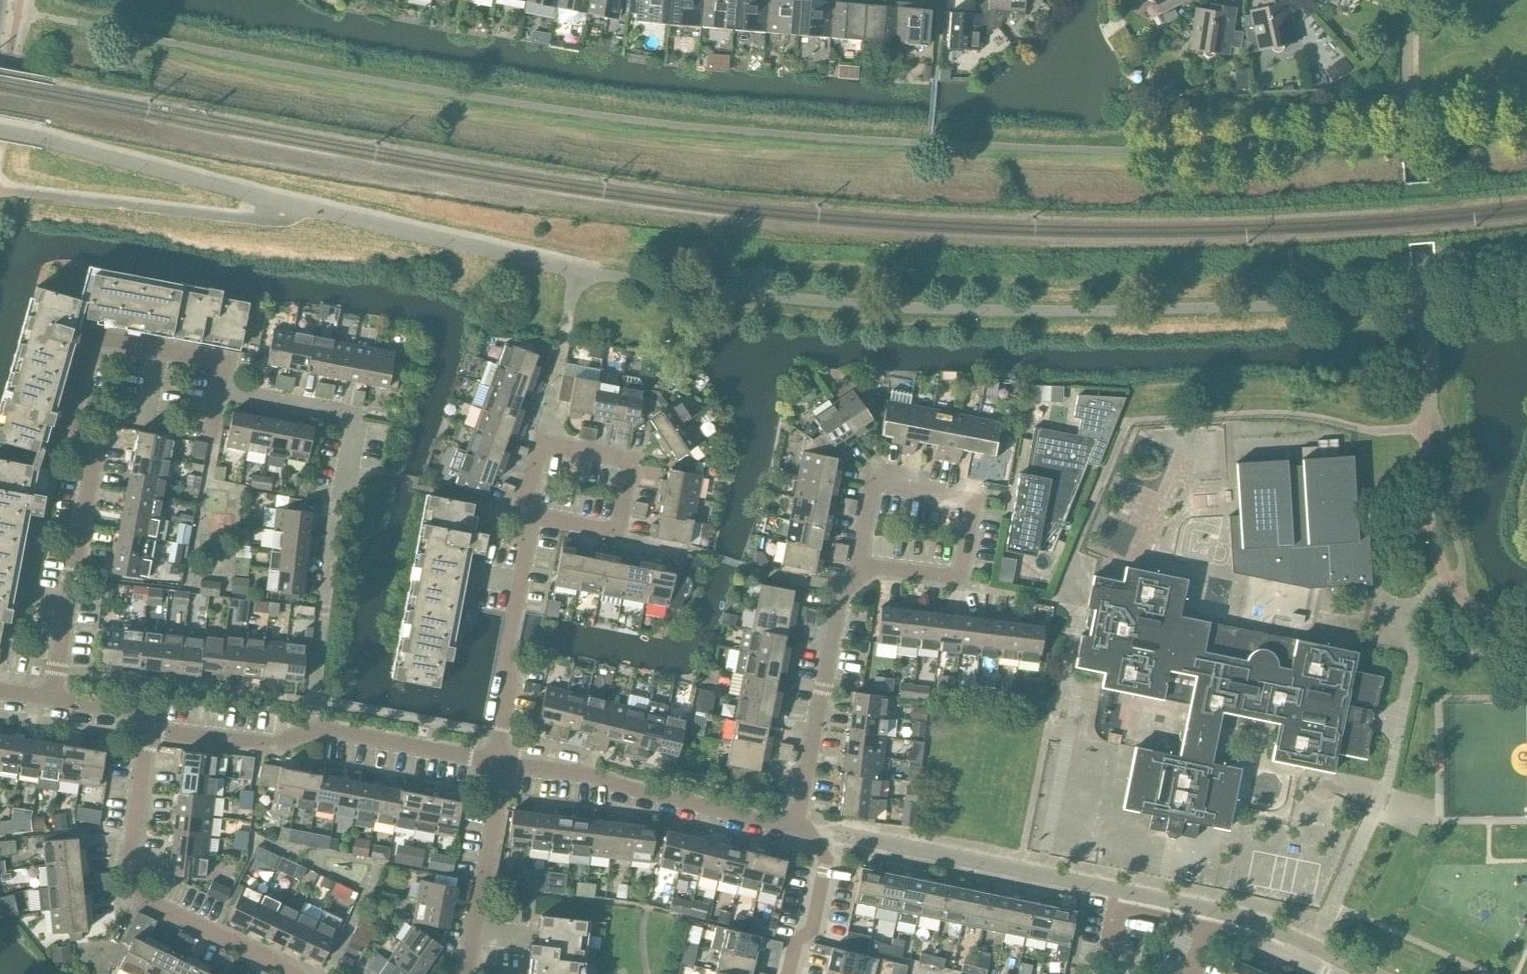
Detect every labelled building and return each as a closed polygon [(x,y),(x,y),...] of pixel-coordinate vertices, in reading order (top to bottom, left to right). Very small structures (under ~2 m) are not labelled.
[(589,0),(558,0),(556,6),(558,7),(559,16),(565,22),(573,24),(581,20),(585,12),(587,12),(589,0)] [(587,12),(618,18),(622,0),(589,0),(587,12)] [(671,0),(629,0),(628,13),(636,14),(636,21),(669,24),(671,0)] [(701,26),(703,0),(671,0),(669,24),(701,26)] [(733,29),(736,0),(703,0),(701,26),(733,29)] [(768,0),(736,0),(733,29),(766,32),(768,0)] [(798,34),(801,0),(768,0),(766,32),(798,34)] [(830,37),(833,0),(820,0),(801,0),(798,34),(830,37)] [(863,40),(866,4),(846,2),(847,0),(833,0),(830,37),(863,40)] [(997,25),(1012,12),(1024,13),(1025,0),(986,0),(980,5),(997,25)] [(1151,0),(1154,1),(1157,0),(1163,12),(1184,0),(1151,0)] [(1247,15),(1249,52),(1273,47),(1274,49),(1277,51),(1279,52),(1282,51),(1284,49),(1286,47),(1286,44),(1298,41),(1289,0),(1276,0),(1277,5),(1252,10),(1253,14),(1247,15)] [(895,42),(898,2),(885,1),(885,5),(866,4),(863,40),(895,42)] [(898,2),(895,42),(928,45),(931,9),(911,7),(911,3),(898,2)] [(997,25),(980,5),(971,13),(950,11),(947,47),(981,50),(982,38),(997,25)] [(1224,6),(1224,12),(1199,8),(1193,48),(1205,49),(1205,52),(1207,55),(1209,56),(1212,57),(1215,56),(1217,54),(1218,51),(1230,53),(1231,47),(1243,48),(1245,32),(1234,30),(1237,8),(1224,6)] [(533,30),(531,43),(549,46),(551,33),(533,30)] [(1346,56),(1324,72),(1334,84),(1355,68),(1346,56)] [(924,65),(923,79),(930,79),(931,66),(924,65)] [(940,70),(939,81),(950,82),(950,71),(940,70)] [(207,294),(105,274),(94,272),(85,317),(184,335),(241,346),(250,302),(221,296),(222,289),(209,287),(207,294)] [(56,411),(49,409),(69,339),(76,341),(80,328),(73,326),(81,298),(37,286),(0,418),(0,440),(38,450),(46,423),(53,424),(56,411)] [(267,363),(283,366),(288,367),(294,332),(274,328),(267,363)] [(314,336),(294,332),(288,367),(308,371),(314,336)] [(334,340),(314,336),(308,371),(328,375),(334,340)] [(354,344),(334,340),(328,375),(348,379),(354,344)] [(498,364),(542,380),(547,368),(529,362),(533,352),(506,342),(498,364)] [(374,348),(354,344),(348,379),(367,382),(374,348)] [(590,347),(588,356),(600,359),(602,350),(590,347)] [(374,348),(367,382),(397,388),(399,376),(391,374),(395,351),(374,348)] [(488,361),(481,382),(490,386),(517,395),(520,386),(538,392),(542,380),(498,364),(488,361)] [(286,376),(278,374),(276,386),(284,388),(286,376)] [(598,380),(563,374),(559,399),(570,401),(568,414),(581,417),(583,406),(593,408),(598,380)] [(621,384),(613,423),(626,425),(628,415),(639,417),(640,413),(646,414),(656,399),(643,397),(644,389),(643,388),(643,385),(638,378),(623,375),(621,384)] [(286,376),(284,388),(292,390),(294,377),(286,376)] [(613,423),(621,384),(598,380),(593,408),(603,410),(601,421),(613,423)] [(324,396),(326,383),(318,382),(316,394),(324,396)] [(326,383),(324,396),(332,397),(334,385),(326,383)] [(490,386),(482,407),(527,423),(531,411),(513,405),(517,395),(490,386)] [(355,401),(363,403),(366,391),(357,389),(355,401)] [(834,403),(856,436),(866,429),(860,420),(869,414),(872,418),(878,415),(874,397),(863,405),(853,390),(834,403)] [(874,397),(878,415),(884,416),(882,428),(893,430),(891,441),(903,443),(911,404),(912,394),(892,390),(890,401),(874,397)] [(1051,552),(1065,519),(1060,518),(1062,507),(1064,507),(1066,496),(1069,496),(1071,484),(1073,485),(1075,473),(1078,473),(1080,462),(1099,465),(1125,397),(1077,395),(1073,418),(1080,419),(1078,435),(1035,426),(1025,474),(1020,473),(1016,493),(1021,495),(1012,544),(1051,552)] [(1029,395),(1026,410),(1038,413),(1041,397),(1029,395)] [(656,399),(646,414),(656,428),(652,431),(659,441),(691,419),(678,400),(663,410),(656,399)] [(814,439),(828,448),(833,445),(830,440),(839,434),(845,443),(856,436),(834,403),(814,417),(824,432),(814,439)] [(911,404),(903,443),(902,451),(914,453),(918,435),(928,437),(933,409),(911,404)] [(482,407),(474,429),(501,438),(505,429),(522,435),(527,423),(482,407)] [(933,409),(928,437),(938,439),(934,457),(946,460),(955,413),(933,409)] [(233,411),(232,413),(226,446),(247,450),(253,415),(233,411)] [(978,417),(955,413),(946,460),(959,462),(962,443),(972,445),(978,417)] [(247,450),(267,454),(273,418),(253,415),(247,450)] [(978,417),(972,445),(982,447),(980,458),(993,460),(995,450),(1003,451),(1006,439),(998,437),(1001,422),(978,417)] [(267,454),(283,457),(287,457),(294,422),(273,418),(267,454)] [(691,419),(659,441),(666,452),(675,446),(681,455),(676,458),(679,464),(697,460),(712,449),(691,419)] [(294,422),(287,457),(308,461),(314,426),(294,422)] [(587,439),(589,427),(581,425),(579,438),(587,439)] [(589,427),(587,439),(595,441),(597,428),(589,427)] [(467,450),(504,463),(508,451),(498,448),(501,438),(474,429),(467,450)] [(174,437),(139,430),(135,451),(170,457),(174,437)] [(828,448),(814,439),(811,452),(803,450),(799,474),(837,481),(840,469),(829,467),(831,456),(827,455),(828,448)] [(1337,440),(1317,440),(1317,447),(1318,456),(1338,455),(1337,440)] [(205,453),(206,445),(195,443),(193,451),(205,453)] [(514,453),(525,458),(528,450),(516,445),(514,453)] [(486,496),(495,474),(499,475),(504,463),(467,450),(458,447),(450,470),(460,473),(456,486),(486,496)] [(1317,447),(1302,448),(1302,458),(1318,456),(1317,447)] [(135,451),(131,471),(166,477),(170,457),(135,451)] [(1357,535),(1352,455),(1302,458),(1303,465),(1287,466),(1287,459),(1236,462),(1240,515),(1229,516),(1232,572),(1248,575),(1307,588),(1308,588),(1352,585),(1368,584),(1372,583),(1371,571),(1368,534),(1357,535)] [(42,515),(46,494),(28,491),(33,464),(0,458),(0,638),(3,620),(10,621),(13,607),(6,606),(24,511),(42,515)] [(697,460),(679,464),(678,470),(674,469),(672,480),(661,478),(659,490),(698,498),(702,474),(694,473),(697,460)] [(228,468),(220,466),(218,478),(225,479),(228,468)] [(131,471),(127,491),(162,497),(166,477),(131,471)] [(187,481),(199,483),(200,476),(189,474),(187,481)] [(260,489),(261,486),(263,476),(252,474),(250,487),(260,489)] [(799,474),(795,496),(823,502),(824,492),(835,494),(837,481),(799,474)] [(263,476),(261,486),(260,489),(271,491),(273,477),(263,476)] [(199,483),(187,481),(186,489),(197,491),(199,483)] [(501,488),(513,493),(516,485),(504,481),(501,488)] [(300,482),(298,493),(306,495),(308,483),(300,482)] [(693,520),(698,498),(659,490),(657,503),(667,505),(665,515),(693,520)] [(127,491),(123,511),(158,517),(162,497),(127,491)] [(430,494),(427,509),(395,678),(439,686),(445,658),(452,659),(454,645),(447,644),(465,550),(483,553),(487,532),(469,529),(474,503),(430,494)] [(795,496),(790,519),(829,526),(831,514),(821,512),(823,502),(795,496)] [(843,506),(856,508),(857,500),(845,498),(843,506)] [(634,509),(647,511),(648,503),(636,501),(634,509)] [(856,508),(843,506),(842,514),(854,516),(856,508)] [(274,528),(283,529),(310,532),(312,511),(277,507),(274,528)] [(647,511),(634,509),(633,517),(645,519),(647,511)] [(155,537),(158,517),(123,511),(119,531),(155,537)] [(1371,525),(1371,519),(1371,512),(1370,512),(1370,511),(1366,512),(1366,513),(1359,513),(1360,532),(1368,532),(1372,532),(1371,525)] [(180,521),(191,524),(193,516),(181,514),(180,521)] [(693,520),(665,515),(663,525),(653,523),(650,536),(689,543),(693,520)] [(241,524),(252,525),(253,518),(242,516),(241,524)] [(786,541),(814,547),(816,536),(827,538),(829,526),(790,519),(786,541)] [(191,524),(180,521),(178,529),(190,531),(191,524)] [(252,525),(241,524),(240,532),(251,533),(252,525)] [(274,528),(272,548),(307,552),(310,532),(283,529),(274,528)] [(119,531),(116,551),(151,557),(155,537),(119,531)] [(578,589),(583,561),(573,559),(576,540),(563,538),(555,584),(578,589)] [(814,547),(786,541),(782,564),(820,571),(823,558),(812,556),(814,547)] [(835,551),(847,553),(849,545),(836,543),(835,551)] [(600,593),(609,547),(596,544),(593,563),(583,561),(578,589),(600,593)] [(600,593),(622,597),(628,569),(618,567),(621,549),(609,547),(600,593)] [(272,548),(270,568),(305,573),(307,552),(272,548)] [(151,557),(116,551),(112,572),(147,578),(151,557)] [(847,553),(835,551),(833,559),(845,561),(847,553)] [(628,569),(622,597),(645,601),(654,555),(641,553),(638,571),(628,569)] [(172,562),(184,564),(185,556),(174,554),(172,562)] [(666,557),(654,555),(645,601),(668,606),(668,607),(681,609),(683,599),(687,596),(689,594),(691,591),(692,588),(691,582),(690,579),(687,575),(674,573),(673,578),(663,576),(666,557)] [(707,560),(687,556),(686,565),(705,569),(707,560)] [(236,565),(248,566),(249,558),(237,557),(236,565)] [(184,564),(172,562),(171,569),(182,571),(184,564)] [(248,566),(236,565),(236,572),(247,574),(248,566)] [(1372,731),(1366,722),(1368,710),(1377,704),(1383,676),(1353,670),(1357,651),(1179,615),(1187,579),(1126,566),(1123,581),(1093,575),(1087,607),(1094,608),(1089,635),(1081,634),(1075,665),(1104,671),(1101,686),(1190,704),(1179,755),(1135,746),(1123,807),(1152,813),(1149,828),(1196,837),(1199,823),(1228,829),(1240,767),(1211,761),(1221,710),(1279,722),(1271,759),(1333,771),(1337,752),(1366,758),(1372,731)] [(305,573),(270,568),(267,589),(285,591),(285,599),(298,601),(299,593),(303,594),(305,573)] [(247,595),(250,578),(234,576),(232,593),(247,595)] [(210,593),(211,582),(202,581),(201,592),(210,593)] [(211,582),(210,593),(217,594),(219,583),(211,582)] [(113,584),(105,583),(104,595),(112,596),(113,584)] [(757,606),(795,613),(798,601),(787,599),(789,588),(761,583),(757,606)] [(147,601),(148,587),(134,586),(133,600),(147,601)] [(1367,586),(1351,587),(1352,596),(1368,595),(1367,586)] [(163,589),(149,587),(147,605),(162,606),(163,589)] [(189,593),(182,592),(175,592),(173,603),(188,605),(189,593)] [(234,598),(234,605),(247,606),(247,599),(234,598)] [(256,601),(255,611),(267,612),(268,603),(256,601)] [(270,602),(269,614),(277,615),(278,603),(270,602)] [(757,606),(752,629),(780,634),(782,624),(793,626),(795,613),(757,606)] [(898,644),(902,609),(881,606),(877,641),(898,644)] [(805,615),(818,618),(819,610),(807,607),(805,615)] [(315,609),(303,608),(302,616),(314,617),(315,609)] [(922,611),(902,609),(898,644),(918,646),(922,611)] [(918,646),(938,649),(942,614),(922,611),(918,646)] [(938,649),(958,651),(963,616),(942,614),(938,649)] [(818,618),(805,615),(804,624),(816,626),(818,618)] [(958,651),(979,654),(983,619),(963,616),(958,651)] [(979,654),(999,656),(1003,621),(983,619),(979,654)] [(999,656),(1019,659),(1023,623),(1003,621),(999,656)] [(139,667),(144,632),(144,625),(124,623),(123,629),(119,664),(139,667)] [(1023,623),(1019,659),(1040,661),(1044,626),(1023,623)] [(119,664),(123,629),(102,627),(98,662),(119,664)] [(778,644),(780,634),(752,629),(743,627),(739,650),(748,651),(794,660),(797,648),(778,644)] [(160,669),(180,672),(185,630),(165,628),(164,634),(160,669)] [(205,633),(185,630),(180,672),(200,674),(205,633)] [(144,632),(139,667),(160,669),(164,634),(144,632)] [(225,635),(205,633),(200,674),(201,674),(202,668),(221,671),(225,635)] [(246,637),(225,635),(221,671),(241,673),(246,637)] [(241,673),(262,675),(266,640),(246,637),(241,673)] [(262,675),(282,678),(286,642),(266,640),(262,675)] [(286,642),(282,678),(303,680),(307,645),(286,642)] [(794,660),(748,651),(744,674),(772,679),(774,669),(792,672),(794,660)] [(744,674),(740,696),(786,705),(788,692),(770,689),(772,679),(744,674)] [(954,690),(955,678),(938,676),(936,688),(954,690)] [(893,691),(894,678),(874,677),(873,690),(893,691)] [(955,678),(954,690),(961,691),(963,679),(955,678)] [(541,684),(525,681),(524,691),(539,694),(541,684)] [(1014,697),(1035,700),(1039,700),(1041,684),(1015,681),(1014,697)] [(994,695),(996,683),(988,682),(987,694),(994,695)] [(996,683),(994,695),(1002,696),(1011,697),(1012,685),(1003,684),(996,683)] [(912,698),(913,686),(902,685),(900,696),(912,698)] [(555,738),(567,690),(547,686),(538,720),(548,722),(545,736),(555,738)] [(913,686),(912,698),(919,699),(929,700),(930,688),(921,687),(913,686)] [(567,690),(555,738),(567,741),(570,728),(579,730),(587,695),(567,690)] [(852,712),(887,716),(890,695),(855,691),(852,712)] [(607,700),(587,695),(579,730),(587,732),(584,745),(595,748),(607,700)] [(740,696),(735,718),(763,723),(765,713),(784,717),(786,705),(740,696)] [(627,705),(607,700),(595,748),(606,751),(609,738),(618,740),(627,705)] [(658,749),(666,715),(669,706),(649,701),(647,710),(635,758),(646,760),(649,747),(658,749)] [(647,710),(627,705),(618,740),(627,742),(624,755),(635,758),(647,710)] [(928,708),(913,706),(911,717),(927,719),(928,708)] [(852,712),(850,732),(885,736),(887,716),(852,712)] [(666,715),(658,749),(667,751),(663,765),(675,767),(687,719),(666,715)] [(735,718),(731,741),(770,748),(772,735),(761,733),(763,723),(735,718)] [(925,736),(926,720),(913,719),(912,735),(925,736)] [(850,732),(847,752),(883,756),(885,736),(850,732)] [(4,734),(0,763),(0,770),(19,773),(25,738),(4,734)] [(45,741),(25,738),(19,773),(39,776),(45,741)] [(39,776),(59,779),(65,744),(45,741),(39,776)] [(733,765),(729,783),(751,788),(757,758),(767,761),(770,748),(731,741),(727,764),(733,765)] [(780,750),(792,752),(794,744),(781,742),(780,750)] [(85,747),(65,744),(59,779),(79,782),(85,747)] [(100,786),(106,752),(106,750),(85,747),(79,782),(100,786)] [(182,771),(217,775),(220,754),(184,750),(182,771)] [(792,752),(780,750),(778,758),(791,760),(792,752)] [(847,752),(845,772),(880,777),(883,756),(847,752)] [(907,760),(921,761),(922,754),(908,752),(907,760)] [(242,757),(241,765),(253,767),(254,758),(242,757)] [(921,761),(907,760),(906,770),(920,771),(921,761)] [(301,770),(281,766),(263,763),(259,784),(277,788),(274,801),(295,805),(301,770)] [(321,774),(301,770),(295,805),(315,809),(321,774)] [(215,795),(217,775),(182,771),(179,791),(215,795)] [(878,797),(880,777),(845,772),(843,793),(878,797)] [(315,809),(335,813),(342,777),(321,774),(315,809)] [(335,813),(355,816),(362,781),(342,777),(335,813)] [(362,781),(355,816),(375,820),(382,785),(362,781)] [(375,820),(395,824),(402,789),(382,785),(375,820)] [(920,788),(906,786),(904,799),(917,801),(920,788)] [(395,824),(415,828),(422,793),(402,789),(395,824)] [(212,816),(215,795),(179,791),(177,811),(212,816)] [(241,799),(253,800),(254,792),(242,791),(241,799)] [(442,797),(422,793),(415,828),(435,832),(442,797)] [(878,797),(843,793),(840,814),(875,818),(878,797)] [(442,797),(435,832),(456,836),(462,800),(442,797)] [(253,800),(241,799),(241,806),(252,808),(253,800)] [(903,800),(901,825),(915,827),(918,801),(903,800)] [(14,808),(12,822),(13,832),(32,829),(31,818),(32,812),(14,808)] [(529,847),(534,812),(513,809),(508,845),(529,847)] [(98,823),(100,811),(92,810),(90,822),(98,823)] [(210,836),(212,816),(177,811),(174,831),(210,836)] [(554,814),(534,812),(529,847),(550,850),(554,814)] [(574,817),(554,814),(550,850),(570,852),(574,817)] [(594,819),(574,817),(570,852),(590,854),(594,819)] [(43,818),(34,819),(35,831),(45,830),(43,818)] [(590,854),(610,857),(615,821),(594,819),(590,854)] [(0,822),(0,833),(13,832),(12,822),(11,820),(0,822)] [(610,857),(631,859),(635,824),(615,821),(610,857)] [(635,824),(631,859),(652,862),(656,826),(635,824)] [(280,838),(283,839),(288,840),(290,828),(283,827),(280,838)] [(290,828),(288,840),(295,841),(298,830),(290,828)] [(679,869),(688,835),(667,830),(659,865),(679,869)] [(207,856),(210,836),(174,831),(172,852),(207,856)] [(237,839),(248,840),(249,833),(237,831),(237,839)] [(328,847),(330,836),(323,834),(321,846),(328,847)] [(708,840),(688,835),(679,869),(699,874),(708,840)] [(330,836),(328,847),(335,849),(338,837),(330,836)] [(46,864),(85,860),(84,847),(73,848),(72,837),(44,840),(46,864)] [(368,856),(371,840),(355,837),(352,853),(368,856)] [(6,840),(8,854),(17,853),(16,839),(6,840)] [(248,840),(237,839),(236,846),(247,848),(248,840)] [(719,879),(727,844),(708,840),(699,874),(719,879)] [(390,847),(373,844),(371,857),(388,860),(390,847)] [(399,844),(395,861),(408,864),(412,847),(399,844)] [(747,849),(727,844),(719,879),(739,884),(747,849)] [(265,849),(258,846),(253,857),(260,860),(265,849)] [(412,847),(408,864),(421,866),(424,850),(412,847)] [(739,884),(759,889),(767,854),(747,849),(739,884)] [(172,852),(169,873),(205,877),(207,856),(172,852)] [(451,872),(454,857),(431,852),(428,868),(451,872)] [(767,854),(759,889),(776,893),(774,903),(781,904),(784,891),(780,890),(787,859),(767,854)] [(294,876),(299,865),(281,857),(276,868),(294,876)] [(46,864),(49,886),(77,884),(76,873),(87,872),(85,860),(46,864)] [(299,865),(294,876),(301,879),(306,869),(299,865)] [(862,867),(860,874),(855,902),(877,906),(884,871),(862,867)] [(496,881),(504,882),(505,871),(498,870),(496,881)] [(905,875),(884,871),(877,906),(898,910),(905,875)] [(97,882),(110,880),(109,872),(96,874),(97,882)] [(926,880),(905,875),(898,910),(896,921),(917,926),(919,915),(926,880)] [(545,888),(546,876),(539,876),(537,887),(545,888)] [(546,876),(545,888),(553,889),(554,877),(546,876)] [(324,877),(320,885),(332,891),(336,882),(324,877)] [(417,900),(453,906),(457,886),(421,879),(417,900)] [(110,880),(97,882),(97,890),(111,888),(110,880)] [(213,880),(207,894),(225,902),(231,888),(213,880)] [(948,884),(926,880),(919,915),(941,919),(948,884)] [(336,882),(332,891),(331,893),(347,901),(352,890),(336,882)] [(587,883),(577,882),(576,894),(585,895),(587,883)] [(596,884),(587,883),(585,895),(594,896),(596,884)] [(41,910),(51,909),(90,905),(89,892),(78,894),(77,884),(49,886),(49,887),(39,888),(41,910)] [(969,888),(948,884),(941,919),(962,923),(969,888)] [(248,927),(263,894),(244,885),(229,918),(248,927)] [(628,886),(620,885),(619,897),(626,898),(627,895),(628,886)] [(962,923),(983,928),(990,893),(969,888),(962,923)] [(1012,897),(990,893),(983,928),(1004,932),(1012,897)] [(281,903),(263,894),(248,927),(266,935),(281,903)] [(674,896),(670,910),(689,915),(693,901),(674,896)] [(1033,901),(1012,897),(1004,932),(1026,936),(1033,901)] [(689,915),(706,919),(709,904),(693,899),(693,901),(689,915)] [(432,924),(430,936),(437,941),(441,934),(443,926),(449,927),(453,906),(417,900),(413,920),(432,924)] [(1054,906),(1033,901),(1026,936),(1047,941),(1054,906)] [(300,912),(281,903),(266,935),(285,944),(300,912)] [(90,905),(51,909),(53,933),(69,931),(70,939),(83,938),(80,919),(91,918),(90,905)] [(1054,906),(1047,941),(1058,943),(1055,960),(1067,962),(1070,946),(1069,946),(1069,945),(1076,910),(1054,906)] [(318,920),(303,953),(322,962),(335,935),(338,937),(346,922),(342,920),(342,919),(323,910),(318,920)] [(721,911),(718,922),(728,924),(730,914),(721,911)] [(118,955),(124,958),(120,967),(134,973),(143,973),(158,941),(148,937),(156,920),(138,912),(124,942),(118,955)] [(318,920),(300,912),(285,944),(303,953),(318,920)] [(587,920),(542,914),(538,943),(531,942),(529,956),(537,957),(535,973),(580,973),(587,920)] [(738,915),(735,925),(747,928),(750,918),(738,915)] [(776,922),(775,922),(752,916),(749,929),(773,935),(776,922)] [(442,944),(437,941),(430,936),(413,924),(401,941),(430,962),(442,944)] [(761,936),(726,927),(717,925),(712,947),(756,958),(759,945),(768,948),(770,939),(761,936)] [(868,949),(871,936),(848,930),(845,943),(868,949)] [(143,973),(168,973),(187,934),(179,931),(171,948),(158,941),(143,973)] [(168,973),(193,973),(199,961),(189,956),(191,950),(189,949),(194,938),(187,934),(168,973)] [(351,940),(362,945),(365,938),(354,934),(351,940)] [(770,939),(768,948),(781,951),(783,942),(770,939)] [(362,945),(351,940),(348,947),(359,952),(362,945)] [(430,962),(401,941),(389,958),(412,973),(422,973),(430,962)] [(813,951),(825,954),(827,946),(815,942),(813,951)] [(889,954),(891,945),(879,942),(877,951),(889,954)] [(891,945),(889,954),(901,957),(903,948),(891,945)] [(69,946),(54,947),(55,960),(70,959),(69,946)] [(832,946),(827,968),(851,973),(863,973),(867,955),(832,946)] [(756,958),(712,947),(711,948),(721,950),(716,970),(732,973),(752,973),(756,958)] [(223,965),(228,954),(220,950),(215,962),(223,965)] [(932,964),(933,955),(921,952),(919,961),(932,964)] [(228,954),(223,965),(230,968),(235,957),(228,954)] [(933,955),(932,964),(943,967),(946,958),(933,955)] [(389,958),(378,973),(412,973),(389,958)] [(1227,973),(1252,973),(1255,967),(1234,958),(1227,973)] [(193,973),(213,973),(208,972),(211,966),(199,961),(193,973)] [(976,965),(963,962),(961,971),(972,973),(973,973),(976,965)] [(973,973),(986,973),(988,968),(976,965),(973,973)]
